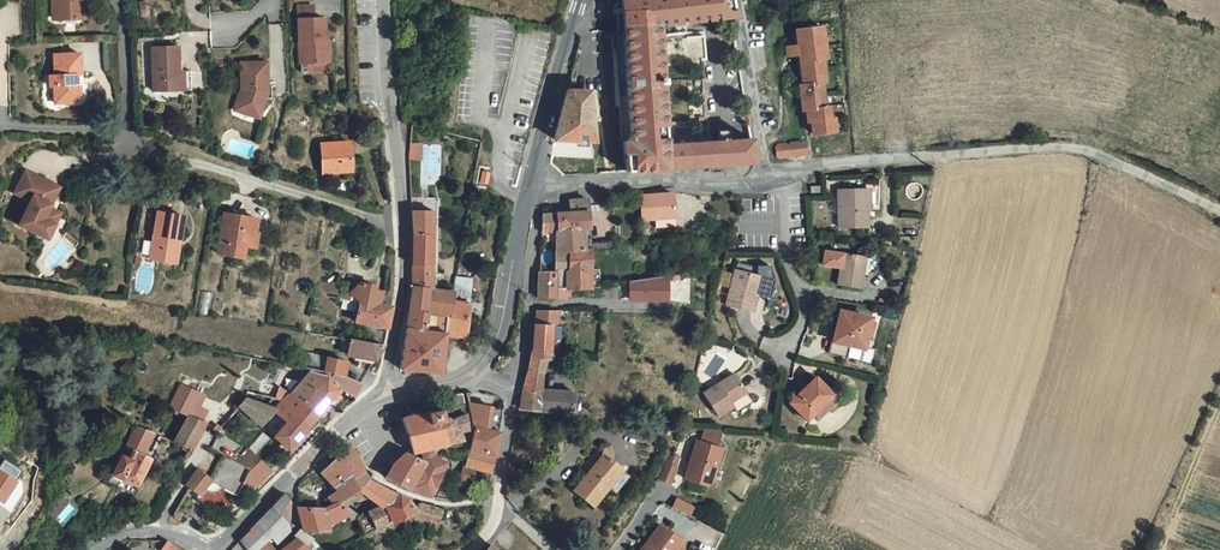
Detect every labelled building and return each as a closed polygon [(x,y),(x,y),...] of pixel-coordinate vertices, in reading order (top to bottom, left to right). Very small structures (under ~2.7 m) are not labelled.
[(84,0),(60,0),(61,9),(85,9),(84,0)] [(305,13),(321,13),(321,0),(320,0),(305,1),(305,13)] [(634,64),(635,75),(638,134),(630,134),(633,165),(758,155),(760,150),(757,131),(716,133),(672,135),(663,17),(737,7),(735,0),(629,0),(630,24),(634,64)] [(331,13),(321,13),(305,13),(306,57),(329,56),(328,35),(332,35),(331,13)] [(802,24),(804,38),(809,78),(806,79),(809,104),(813,103),(815,116),(819,115),(820,129),(842,126),(840,113),(836,113),(835,101),(831,101),(828,77),(831,77),(829,53),(832,52),(828,20),(802,24)] [(806,79),(809,78),(804,38),(793,39),(794,49),(802,48),(806,79)] [(186,39),(160,40),(161,84),(199,83),(198,64),(187,63),(186,39)] [(79,76),(79,66),(84,65),(86,65),(85,44),(57,45),(57,66),(53,66),(53,77),(58,77),(58,95),(80,94),(85,89),(85,76),(79,76)] [(270,91),(270,84),(275,83),(274,55),(248,56),(249,90),(247,100),(269,107),(273,92),(270,91)] [(635,75),(634,64),(597,92),(598,103),(635,75)] [(562,132),(599,134),(598,103),(597,92),(597,83),(575,83),(562,132)] [(330,166),(358,164),(356,136),(328,138),(330,166)] [(428,137),(416,137),(415,153),(427,154),(428,137)] [(804,137),(782,140),(784,152),(813,148),(812,139),(807,139),(804,137)] [(54,198),(63,176),(30,161),(20,184),(35,191),(24,216),(54,229),(61,213),(50,208),(54,198)] [(845,183),(843,221),(871,222),(873,185),(845,183)] [(646,212),(660,211),(680,210),(678,186),(644,187),(646,212)] [(573,204),(549,207),(548,224),(560,224),(563,263),(576,262),(575,240),(588,239),(587,219),(594,218),(592,191),(573,193),(573,204)] [(416,192),(417,204),(439,205),(444,205),(444,193),(416,192)] [(61,213),(65,203),(54,198),(50,208),(61,213)] [(179,255),(182,232),(188,233),(191,209),(165,204),(159,251),(179,255)] [(439,283),(439,205),(417,204),(419,229),(419,282),(436,283),(439,283)] [(268,211),(234,205),(226,252),(253,257),(256,239),(258,224),(266,225),(268,211)] [(680,218),(680,210),(660,211),(661,219),(680,218)] [(266,241),(269,226),(266,225),(258,224),(256,239),(266,241)] [(185,256),(188,233),(182,232),(179,255),(185,256)] [(869,241),(867,250),(872,251),(871,262),(879,263),(882,242),(869,241)] [(578,265),(572,265),(572,281),(599,279),(598,261),(596,242),(577,243),(578,265)] [(871,262),(872,251),(867,250),(849,248),(844,280),(867,283),(871,262)] [(742,258),(740,266),(758,269),(759,262),(742,258)] [(607,260),(598,261),(599,279),(608,278),(607,260)] [(547,267),(545,293),(562,292),(562,283),(572,281),(572,265),(547,267)] [(779,275),(758,269),(740,266),(731,300),(758,307),(764,283),(776,287),(779,275)] [(676,268),(639,274),(641,292),(679,293),(676,268)] [(453,328),(472,331),(482,272),(463,269),(460,285),(453,328)] [(328,274),(327,281),(348,284),(348,278),(328,274)] [(347,289),(348,284),(327,281),(327,286),(347,289)] [(562,283),(562,292),(573,292),(572,281),(562,283)] [(429,324),(436,283),(419,282),(413,322),(429,324)] [(448,368),(453,328),(460,285),(439,283),(436,283),(429,324),(413,322),(408,365),(448,368)] [(398,307),(399,298),(368,291),(363,315),(395,321),(398,307)] [(563,319),(565,304),(546,304),(544,317),(563,319)] [(843,325),(851,327),(849,335),(848,338),(837,336),(835,347),(865,353),(869,331),(873,332),(875,321),(868,319),(870,312),(847,307),(843,325)] [(566,334),(568,319),(563,319),(544,317),(542,317),(539,345),(555,346),(561,347),(562,334),(566,334)] [(839,333),(849,335),(851,327),(843,325),(841,325),(839,333)] [(381,355),(391,338),(360,333),(349,331),(346,342),(356,343),(356,346),(364,348),(363,351),(381,355)] [(354,354),(315,346),(312,361),(313,361),(351,369),(354,354)] [(537,352),(530,381),(551,382),(555,346),(553,353),(537,352)] [(291,387),(321,408),(345,381),(356,387),(368,372),(351,369),(313,361),(291,387)] [(710,388),(717,398),(724,408),(725,411),(740,401),(745,409),(753,403),(756,394),(740,368),(710,388)] [(795,393),(811,410),(838,385),(821,368),(795,393)] [(289,386),(268,373),(263,385),(281,394),(289,386)] [(212,415),(217,403),(208,399),(199,395),(204,384),(188,376),(179,402),(179,403),(194,410),(181,434),(191,437),(200,440),(216,418),(212,415)] [(126,380),(122,394),(130,397),(135,382),(126,378),(126,380)] [(525,402),(577,405),(582,385),(551,382),(530,381),(525,402)] [(204,384),(199,395),(208,399),(213,388),(204,384)] [(455,387),(454,387),(455,398),(466,397),(463,385),(459,386),(455,387)] [(844,392),(838,385),(811,410),(817,417),(844,392)] [(245,394),(271,415),(284,402),(294,411),(298,407),(312,418),(321,408),(291,387),(289,386),(281,394),(279,397),(250,387),(245,394)] [(473,438),(498,448),(499,448),(505,418),(509,398),(504,398),(504,401),(473,395),(480,417),(473,438)] [(718,412),(724,408),(717,398),(711,402),(718,412)] [(407,410),(417,445),(441,437),(467,429),(466,420),(474,419),(471,403),(459,405),(459,408),(456,408),(451,408),(446,409),(444,400),(407,410)] [(280,427),(294,439),(312,418),(298,407),(294,411),(280,427)] [(142,421),(120,467),(143,479),(157,453),(151,449),(161,428),(142,421)] [(269,424),(258,437),(264,443),(276,431),(269,424)] [(723,441),(699,435),(688,472),(710,478),(714,474),(723,441)] [(197,446),(200,440),(191,437),(188,442),(197,446)] [(473,438),(473,440),(470,455),(480,459),(494,463),(498,448),(473,438)] [(254,441),(242,454),(243,455),(276,467),(280,461),(256,439),(254,441)] [(341,455),(348,466),(355,475),(370,465),(356,441),(341,455)] [(415,483),(434,488),(449,452),(431,445),(428,453),(415,448),(408,445),(398,455),(392,469),(415,483)] [(194,476),(206,486),(219,472),(243,487),(253,471),(260,475),(272,472),(276,467),(243,455),(242,454),(232,447),(218,468),(206,461),(194,476)] [(631,467),(605,447),(577,483),(598,498),(611,480),(617,485),(631,467)] [(441,490),(456,454),(449,452),(434,488),(441,490)] [(461,473),(473,477),(480,459),(470,455),(467,454),(461,473)] [(327,467),(335,460),(330,455),(323,462),(327,467)] [(335,460),(327,467),(336,476),(348,466),(341,455),(335,460)] [(669,457),(664,471),(673,475),(678,461),(669,457)] [(360,506),(361,508),(367,525),(405,507),(418,501),(412,492),(377,473),(370,465),(355,475),(348,466),(336,476),(341,481),(333,487),(339,495),(343,500),(347,497),(354,493),(368,483),(384,496),(360,506)] [(368,483),(354,493),(360,506),(384,496),(368,483)] [(255,547),(257,549),(305,549),(315,542),(312,539),(301,531),(284,545),(274,534),(279,530),(282,534),(293,525),(294,515),(297,513),(295,491),(290,485),(244,533),(255,547)] [(219,503),(231,503),(231,490),(219,490),(219,503)] [(360,506),(354,493),(347,497),(351,505),(354,511),(361,508),(360,506)] [(343,500),(339,495),(330,500),(302,498),(309,520),(317,519),(334,518),(351,505),(347,497),(343,500)] [(434,522),(439,507),(427,504),(423,518),(434,522)] [(680,539),(684,533),(662,517),(649,535),(651,537),(646,544),(644,542),(638,549),(671,549),(680,539)] [(318,532),(306,522),(299,529),(301,531),(312,539),(318,532)] [(163,542),(177,549),(198,549),(199,549),(168,531),(168,533),(163,542)] [(255,547),(244,533),(231,549),(252,549),(255,547)] [(505,544),(495,535),(482,549),(511,549),(505,544)] [(689,546),(680,539),(671,549),(686,549),(689,546)]
